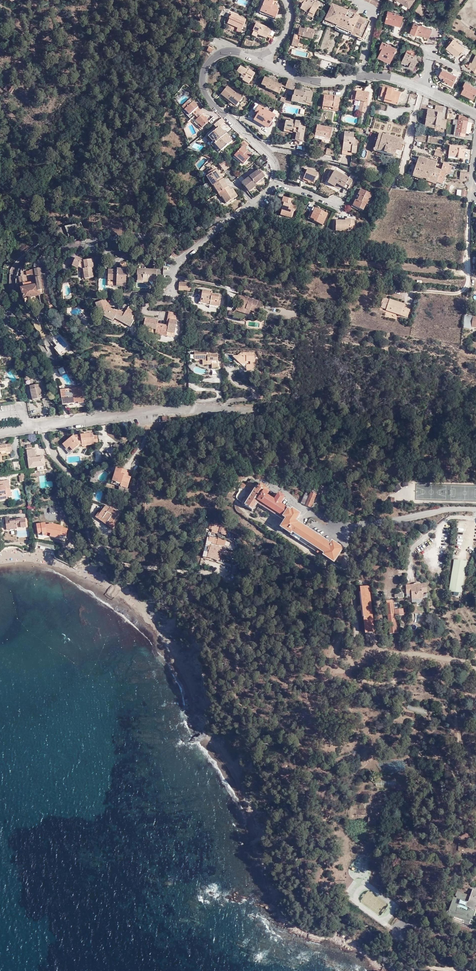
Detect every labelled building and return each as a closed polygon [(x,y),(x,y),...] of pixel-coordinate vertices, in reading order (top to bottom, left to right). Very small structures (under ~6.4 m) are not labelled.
[(267,17),(267,15),(276,19),(279,12),(277,11),(278,9),(272,6),(274,2),(270,0),(265,0),(260,14),(267,17)] [(304,12),(305,10),(309,12),(308,13),(307,16),(313,18),(319,6),(308,0),(300,0),(299,2),(303,4),(300,9),(304,12)] [(382,0),(366,0),(383,8),(382,0)] [(354,15),(355,14),(348,11),(348,12),(332,5),(326,19),(330,20),(328,24),(336,27),(337,25),(351,32),(350,34),(350,36),(364,42),(365,40),(362,39),(367,27),(370,22),(354,15)] [(388,11),(386,20),(393,22),(393,24),(401,26),(403,16),(398,15),(398,14),(396,13),(388,11)] [(237,28),(242,30),(246,20),(231,14),(228,24),(237,28)] [(410,33),(416,35),(417,34),(420,35),(421,34),(429,38),(432,29),(414,22),(410,33)] [(252,36),(256,38),(257,35),(266,39),(267,37),(273,40),(275,36),(270,34),(272,30),(256,24),(253,31),(253,32),(252,36)] [(336,27),(350,34),(351,32),(337,25),(336,27)] [(370,29),(367,27),(362,39),(365,40),(370,29)] [(306,33),(307,29),(304,28),(304,30),(299,29),(298,37),(294,36),(291,46),(298,48),(300,37),(313,39),(313,35),(306,33)] [(446,48),(457,56),(464,48),(453,39),(446,48)] [(379,56),(391,61),(397,48),(382,41),(380,46),(382,47),(379,56)] [(409,67),(413,68),(416,63),(417,64),(418,62),(417,61),(417,60),(416,60),(417,58),(414,56),(416,52),(408,48),(402,61),(410,65),(409,67)] [(244,78),(242,80),(249,84),(255,74),(248,70),(248,71),(246,70),(240,67),(237,72),(237,73),(242,75),(241,76),(244,78)] [(445,82),(452,85),(456,76),(443,69),(440,75),(445,77),(444,78),(446,79),(445,82)] [(276,90),(275,93),(280,95),(283,87),(272,82),(272,81),(271,80),(270,80),(265,78),(262,85),(267,88),(266,89),(271,91),(272,88),(276,90)] [(473,99),(475,93),(475,88),(470,85),(470,84),(465,82),(464,86),(465,86),(462,92),(470,95),(469,97),(473,99)] [(221,95),(236,107),(242,99),(227,87),(221,95)] [(385,100),(398,103),(401,94),(395,92),(392,91),(392,90),(383,87),(380,97),(385,98),(385,100)] [(291,101),(291,102),(298,103),(298,101),(306,102),(306,104),(311,104),(312,93),(305,92),(304,94),(294,91),(293,97),(292,97),(291,101)] [(355,99),(359,100),(365,102),(364,107),(360,106),(359,111),(365,112),(370,93),(358,91),(357,92),(353,91),(352,99),(355,100),(355,99)] [(324,95),(323,106),(338,108),(340,98),(324,95)] [(398,105),(398,103),(385,100),(385,98),(380,97),(380,100),(398,105)] [(206,125),(208,122),(202,116),(203,114),(190,100),(182,107),(186,111),(184,113),(191,119),(193,118),(195,115),(198,118),(196,121),(199,124),(197,126),(201,129),(206,125)] [(280,119),(282,114),(281,113),(275,109),(272,114),(259,106),(256,110),(259,113),(258,115),(255,120),(269,128),(275,117),(280,119)] [(435,128),(446,129),(446,124),(446,122),(442,121),(444,107),(435,106),(434,112),(427,110),(425,124),(436,126),(435,128)] [(371,129),(367,128),(367,129),(366,134),(369,134),(370,132),(379,134),(375,147),(395,154),(396,149),(400,150),(402,145),(404,145),(405,141),(403,141),(408,126),(375,117),(371,129)] [(219,122),(220,120),(213,118),(208,122),(211,125),(213,126),(214,126),(219,122)] [(223,124),(220,120),(219,122),(214,126),(217,130),(219,128),(223,124)] [(285,121),(284,129),(288,131),(289,129),(293,130),(293,133),(296,134),(295,144),(302,146),(306,124),(290,120),(290,122),(285,121)] [(468,122),(459,120),(456,137),(465,138),(466,134),(467,123),(468,122)] [(315,136),(330,139),(332,128),(317,125),(315,136)] [(223,132),(219,128),(217,130),(209,136),(210,138),(207,141),(217,152),(220,149),(222,151),(232,143),(228,139),(226,135),(223,132)] [(345,133),(342,153),(352,155),(352,156),(356,156),(357,141),(355,141),(353,140),(353,138),(354,134),(345,133)] [(235,156),(244,164),(252,156),(245,149),(247,147),(242,142),(240,145),(242,147),(235,156)] [(465,150),(461,149),(459,149),(459,147),(450,146),(449,156),(458,157),(458,159),(463,159),(465,150)] [(394,157),(395,154),(375,147),(374,151),(394,157)] [(326,154),(333,156),(335,149),(327,148),(326,154)] [(430,186),(431,184),(423,181),(427,170),(432,171),(432,169),(435,169),(437,163),(431,161),(419,157),(413,175),(423,178),(421,183),(430,186)] [(357,170),(358,164),(351,160),(350,166),(357,170)] [(199,172),(202,175),(212,166),(208,161),(199,172)] [(441,171),(446,173),(449,175),(452,166),(447,164),(443,163),(441,171)] [(202,175),(201,175),(203,179),(207,177),(209,175),(208,174),(215,170),(212,166),(202,175)] [(432,181),(436,183),(438,178),(441,171),(435,169),(432,169),(432,171),(427,170),(423,181),(431,184),(432,181)] [(242,184),(249,192),(256,186),(255,185),(264,177),(258,170),(242,184)] [(308,170),(305,174),(303,180),(307,182),(308,180),(314,183),(318,174),(308,170)] [(209,175),(207,177),(213,187),(213,186),(221,198),(222,197),(227,204),(236,198),(231,190),(229,192),(216,171),(209,175)] [(334,171),(328,182),(335,186),(336,184),(347,190),(352,181),(334,171)] [(353,207),(362,211),(365,205),(367,206),(372,194),(361,189),(358,195),(360,196),(357,202),(356,201),(353,207)] [(281,215),(291,218),(293,211),(295,211),(296,207),(290,205),(292,200),(284,197),(282,203),(283,204),(281,215)] [(317,209),(312,219),(314,220),(314,222),(322,226),(327,214),(317,209)] [(335,231),(350,231),(350,229),(354,229),(354,220),(345,220),(345,222),(336,222),(335,231)] [(68,236),(83,227),(81,223),(65,227),(68,236)] [(85,279),(93,278),(92,269),(93,268),(92,260),(83,262),(76,258),(72,266),(78,269),(79,267),(83,269),(85,279)] [(126,287),(126,270),(127,264),(119,264),(119,268),(120,268),(120,270),(117,270),(117,272),(108,271),(108,286),(126,287)] [(24,289),(21,290),(24,300),(39,295),(43,294),(43,290),(42,290),(40,278),(41,277),(40,269),(37,269),(31,271),(31,275),(32,280),(22,283),(24,289)] [(148,280),(156,281),(157,271),(137,270),(137,283),(143,283),(143,282),(148,282),(148,280)] [(191,291),(192,284),(179,283),(178,290),(182,291),(191,291)] [(210,305),(219,307),(221,296),(212,295),(212,292),(202,290),(200,304),(210,306),(210,305)] [(235,311),(244,314),(246,309),(250,310),(254,312),(253,312),(258,314),(262,302),(249,299),(249,298),(238,295),(237,298),(243,300),(241,307),(237,306),(235,311)] [(409,314),(410,307),(406,306),(404,313),(401,312),(404,305),(389,300),(389,301),(384,299),(383,299),(383,301),(381,307),(386,309),(386,310),(408,317),(409,314)] [(112,322),(114,319),(118,313),(117,313),(110,309),(108,307),(108,306),(107,304),(105,300),(96,304),(99,313),(102,311),(103,315),(102,316),(112,322)] [(125,317),(122,323),(130,327),(134,321),(131,320),(134,316),(134,312),(127,308),(124,314),(123,316),(125,317)] [(118,313),(114,319),(122,323),(125,317),(123,316),(124,314),(118,310),(117,313),(118,313)] [(155,334),(167,337),(167,332),(174,333),(177,321),(179,321),(180,317),(176,316),(176,314),(169,312),(168,317),(170,318),(168,328),(157,326),(157,324),(157,321),(145,319),(143,327),(149,328),(156,330),(155,334)] [(170,318),(168,317),(166,326),(157,324),(157,326),(168,328),(170,318)] [(241,352),(239,354),(241,357),(237,361),(243,367),(246,367),(246,371),(250,371),(258,363),(258,362),(254,361),(254,353),(241,352)] [(207,355),(207,353),(194,353),(194,356),(199,356),(199,360),(202,360),(202,365),(207,365),(207,364),(211,364),(211,369),(217,370),(217,355),(207,355)] [(29,386),(31,392),(37,391),(39,399),(42,398),(39,384),(29,386)] [(84,403),(81,388),(60,391),(62,405),(74,403),(77,402),(78,404),(84,403)] [(37,391),(31,392),(33,400),(39,399),(37,391)] [(92,434),(79,436),(79,438),(75,439),(74,436),(73,436),(65,443),(69,447),(72,451),(79,445),(79,443),(81,443),(82,446),(94,445),(94,444),(98,444),(97,436),(93,436),(92,434)] [(36,458),(35,450),(27,451),(29,468),(37,468),(37,471),(45,470),(44,457),(36,458)] [(125,476),(126,473),(126,472),(120,469),(118,474),(116,473),(115,477),(115,479),(118,480),(117,483),(121,484),(120,487),(127,489),(130,478),(128,477),(125,476)] [(6,495),(7,497),(11,497),(8,480),(0,482),(0,496),(6,495)] [(256,488),(254,491),(248,502),(246,500),(244,503),(246,505),(245,506),(252,510),(256,503),(259,505),(260,503),(286,519),(285,521),(281,528),(291,534),(292,532),(324,553),(323,555),(334,562),(342,548),(332,542),(330,544),(295,521),(299,515),(292,510),(291,511),(279,504),(284,497),(278,494),(274,501),(266,496),(267,494),(264,492),(266,488),(260,484),(259,485),(251,480),(249,483),(256,488)] [(245,486),(246,486),(254,491),(256,488),(249,483),(248,482),(245,486)] [(310,508),(311,505),(316,495),(311,493),(309,497),(304,496),(301,503),(310,508)] [(260,503),(259,505),(285,521),(286,519),(260,503)] [(95,518),(111,529),(114,524),(113,523),(119,514),(110,508),(109,509),(105,506),(99,515),(98,514),(95,518)] [(16,529),(28,528),(27,521),(25,521),(25,519),(15,520),(15,521),(10,522),(9,517),(5,517),(6,529),(16,529)] [(66,530),(62,528),(59,528),(59,527),(52,525),(45,526),(45,524),(36,524),(37,533),(42,532),(42,531),(46,531),(59,535),(65,536),(66,530)] [(217,533),(219,526),(217,526),(217,525),(215,524),(214,525),(210,524),(208,529),(213,530),(212,532),(217,533)] [(228,528),(224,527),(223,528),(220,527),(219,532),(222,533),(222,534),(226,535),(228,528)] [(292,532),(291,534),(290,536),(322,556),(323,555),(324,553),(292,532)] [(57,545),(38,540),(36,544),(41,545),(40,549),(45,550),(45,547),(56,550),(57,545)] [(202,556),(232,564),(234,557),(225,554),(226,550),(206,544),(202,556)] [(461,593),(466,562),(454,560),(449,591),(461,593)] [(411,594),(411,599),(417,599),(417,598),(422,598),(423,598),(424,597),(425,596),(426,595),(427,594),(427,593),(426,584),(422,585),(418,585),(418,587),(416,587),(416,585),(413,585),(405,586),(406,595),(411,594)] [(373,621),(369,588),(367,588),(367,586),(360,587),(364,622),(373,621)] [(386,602),(388,616),(390,616),(390,619),(391,619),(391,620),(388,621),(390,634),(396,633),(393,607),(392,601),(386,602)] [(374,632),(373,621),(364,622),(365,633),(374,632)] [(472,889),(470,896),(457,891),(455,895),(457,896),(456,898),(454,897),(448,911),(450,912),(448,916),(453,918),(454,917),(464,920),(464,922),(469,924),(470,919),(472,920),(475,907),(475,890),(472,889)]
